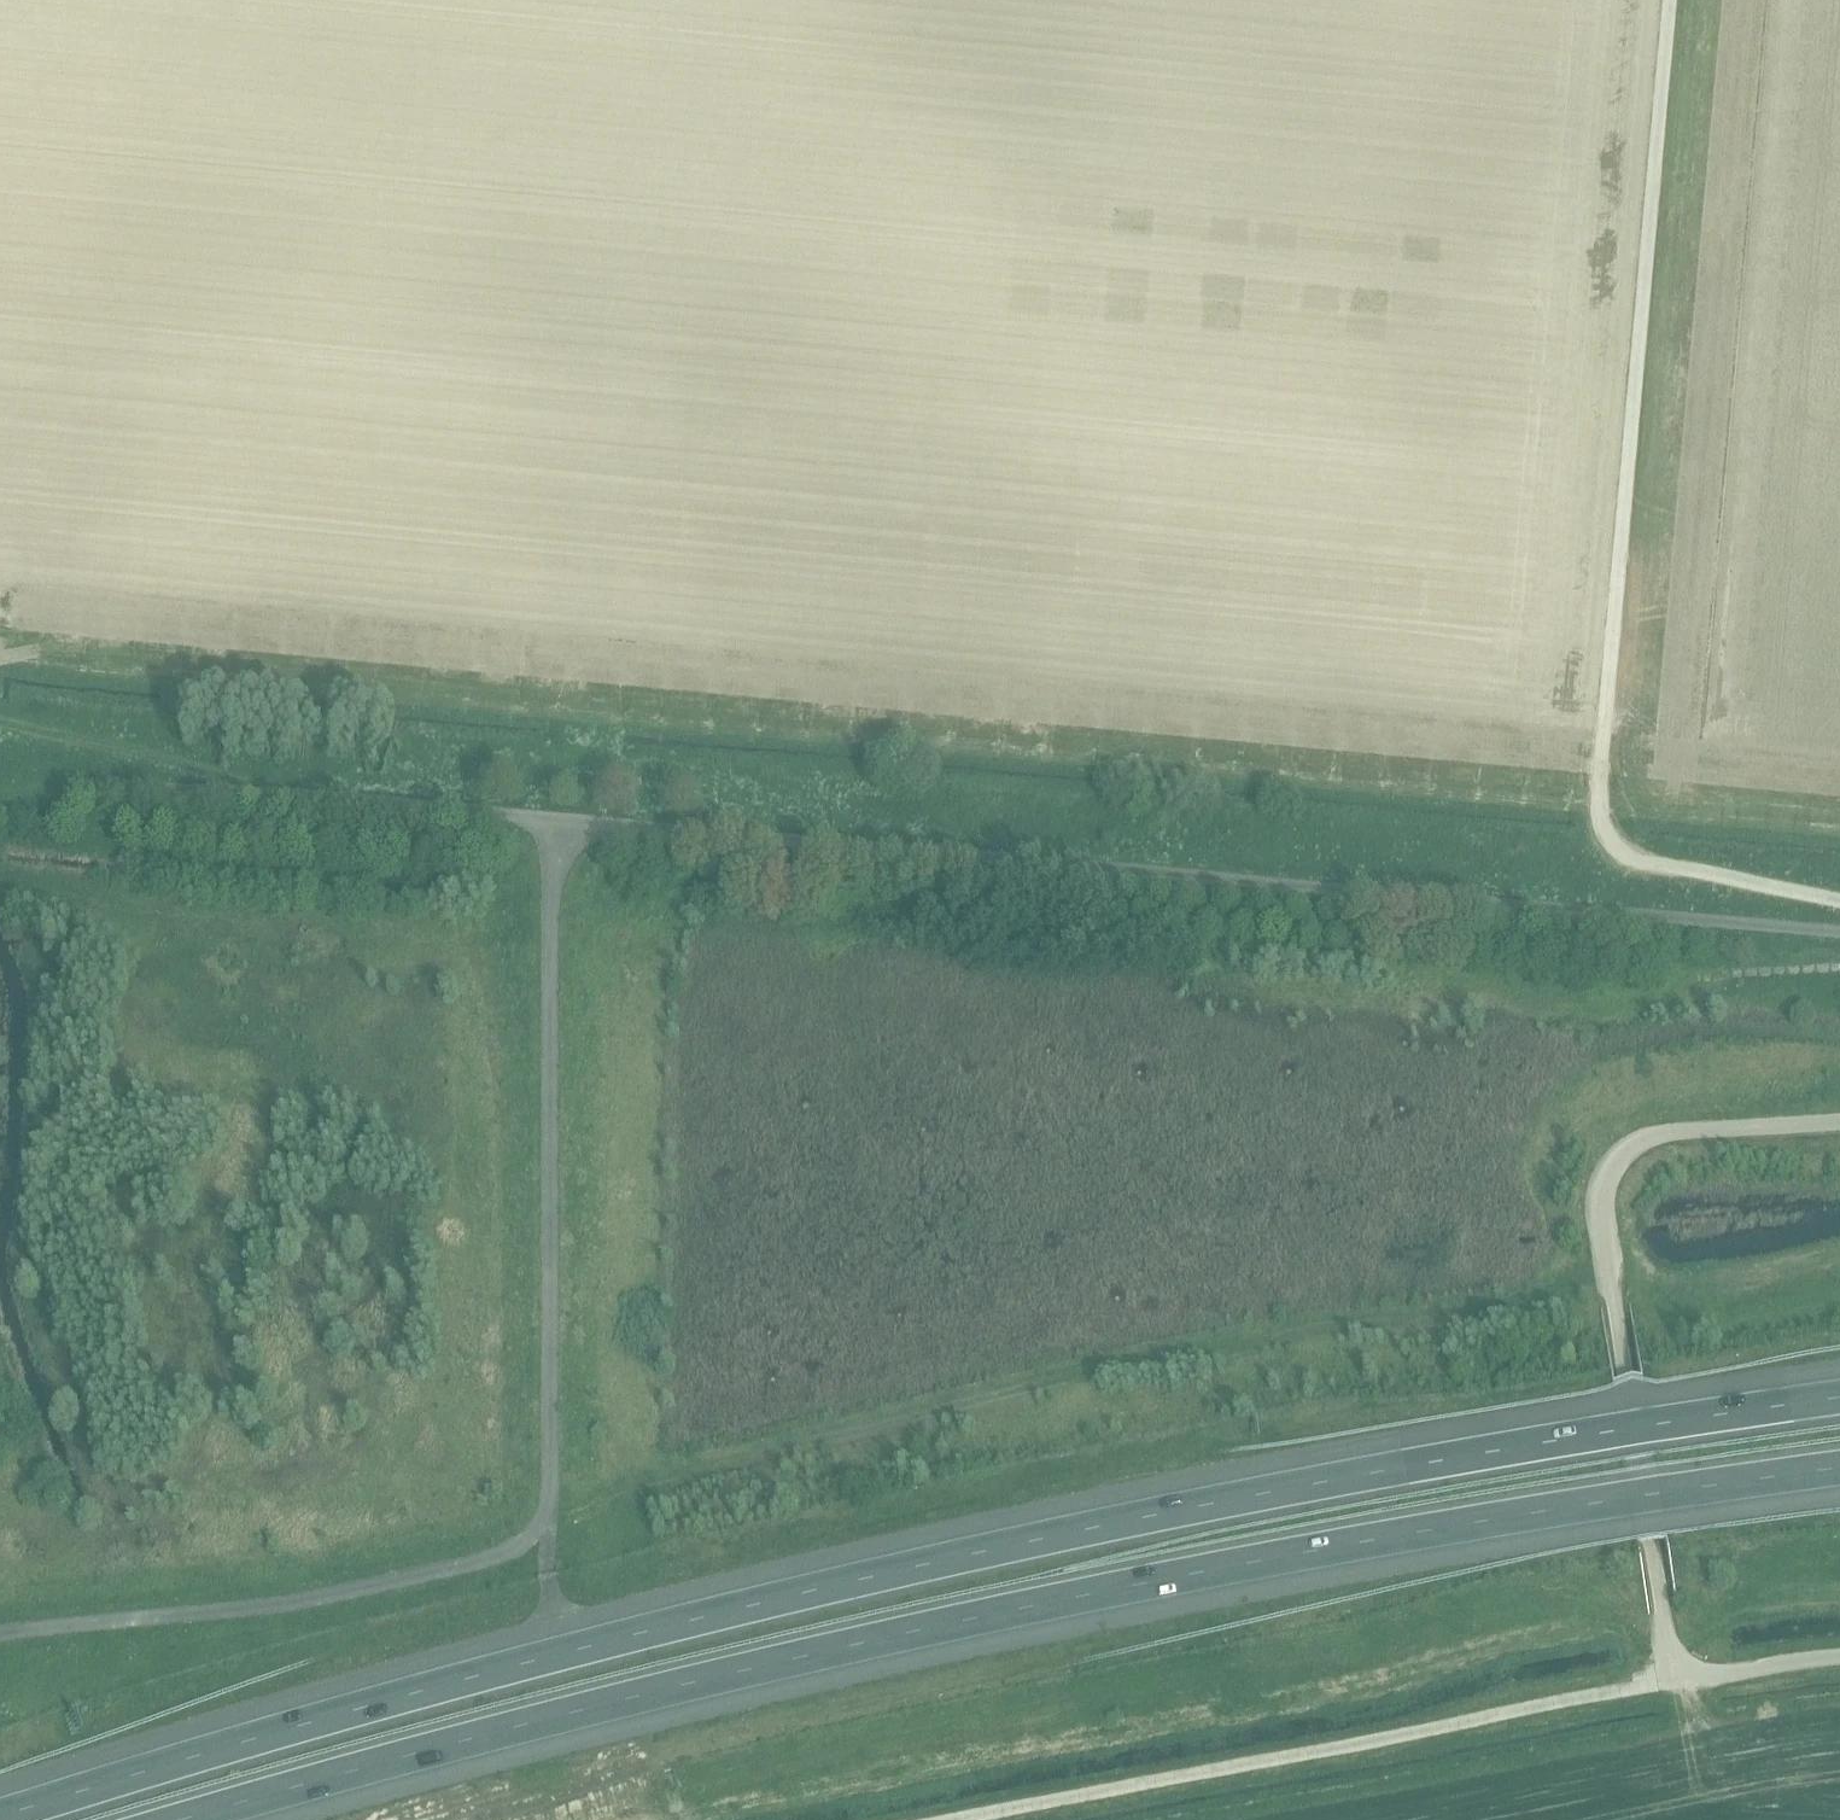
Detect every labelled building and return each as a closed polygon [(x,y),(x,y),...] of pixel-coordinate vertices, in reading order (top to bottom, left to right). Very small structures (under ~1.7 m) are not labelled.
[(1057,1578),(1079,1573),(1076,1563),(1055,1567),(1057,1578)]
